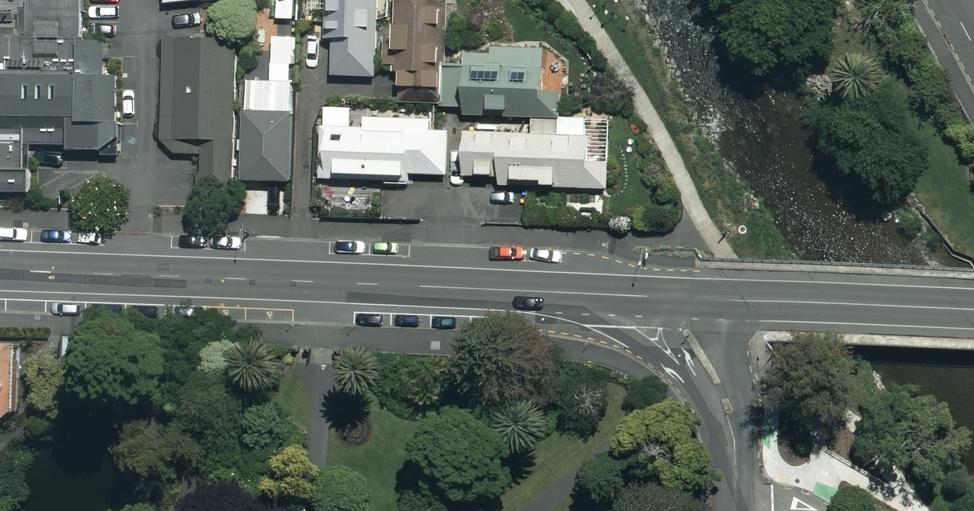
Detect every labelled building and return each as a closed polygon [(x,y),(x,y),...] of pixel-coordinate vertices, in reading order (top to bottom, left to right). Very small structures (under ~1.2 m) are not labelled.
[(369,72),(369,0),(320,0),(320,72),(369,72)] [(380,72),(430,72),(431,0),(380,0),(380,72)] [(81,4),(25,3),(24,38),(0,38),(0,200),(27,200),(27,156),(113,157),(115,44),(80,43),(81,4)] [(162,119),(163,139),(176,153),(203,154),(203,193),(234,193),(235,47),(209,36),(165,38),(165,56),(157,57),(157,68),(163,68),(163,86),(157,86),(158,95),(163,94),(163,109),(157,109),(157,119),(162,119)] [(442,107),(543,107),(543,53),(442,53),(442,107)] [(240,181),(284,181),(285,104),(240,104),(240,181)] [(315,172),(437,173),(438,121),(315,120),(315,172)] [(455,123),(455,175),(597,176),(598,123),(455,123)] [(13,427),(16,344),(0,343),(0,426),(13,427)]
